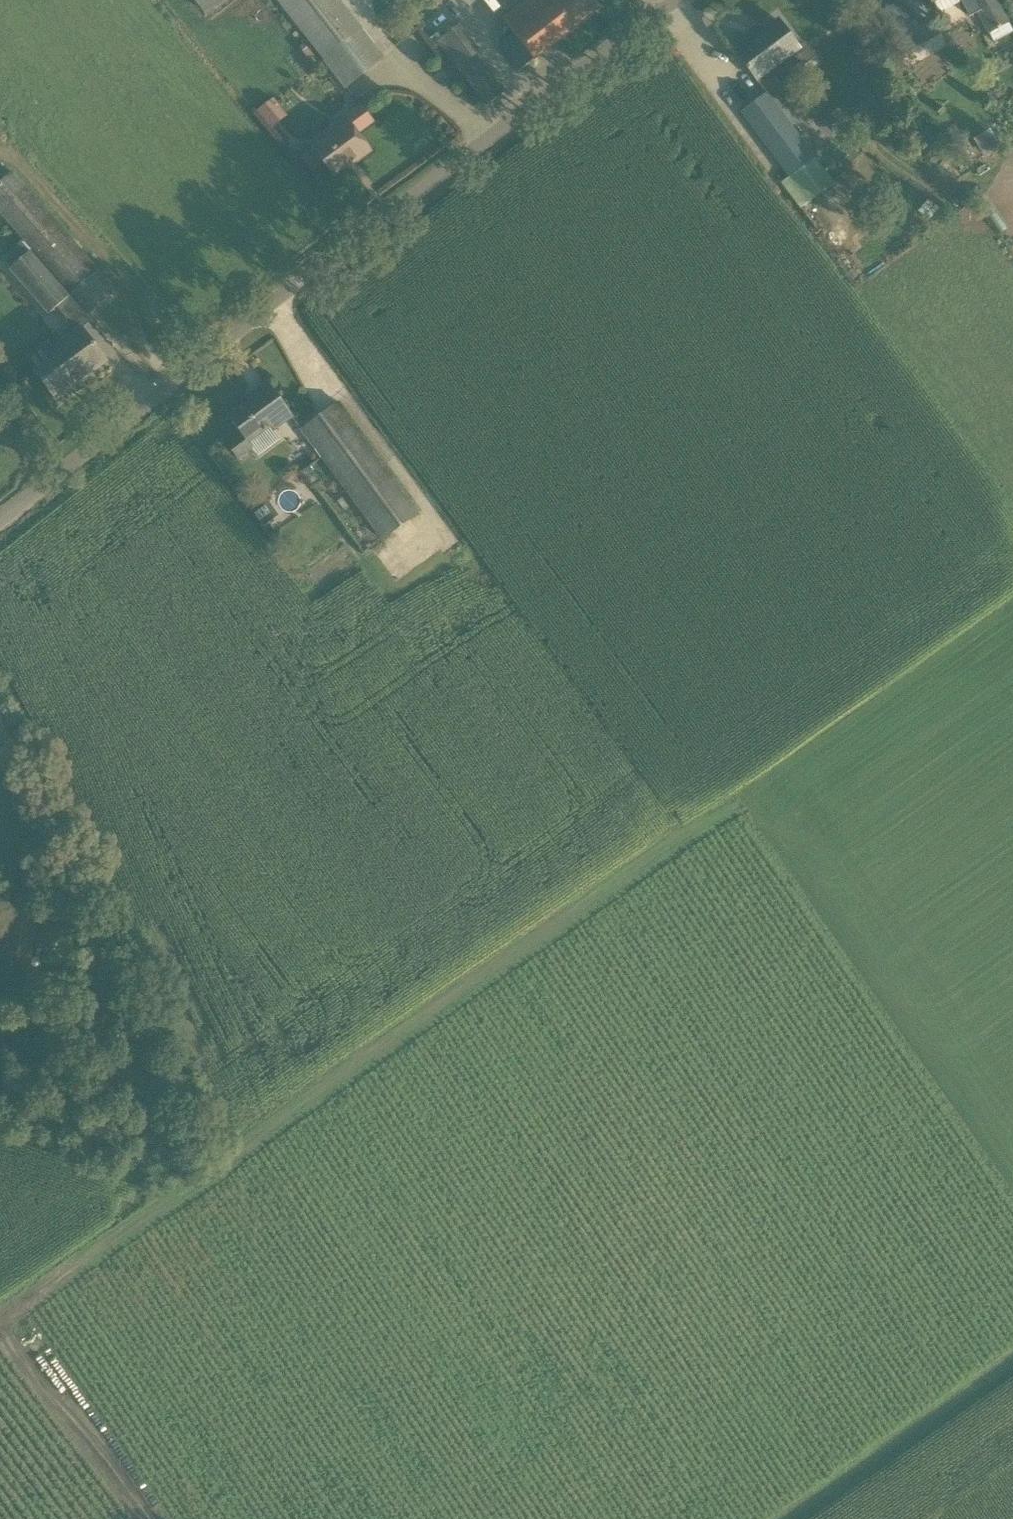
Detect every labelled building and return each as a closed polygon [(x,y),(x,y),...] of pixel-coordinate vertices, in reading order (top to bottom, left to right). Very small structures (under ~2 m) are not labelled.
[(204,16),(224,0),(192,0),(204,16)] [(344,89),(382,59),(336,0),(275,0),(344,89)] [(500,46),(519,71),(600,8),(594,0),(558,0),(555,3),(553,0),(530,0),(504,20),(514,34),(500,46)] [(932,1),(933,0),(940,13),(961,2),(969,17),(977,14),(988,35),(990,35),(994,44),(1012,34),(1012,33),(1009,24),(997,0),(931,0),(932,1)] [(880,13),(880,14),(901,55),(938,36),(930,21),(916,28),(903,2),(880,13)] [(758,82),(760,80),(762,83),(776,79),(779,82),(787,84),(803,71),(804,66),(815,58),(805,44),(799,49),(778,21),(763,32),(766,35),(739,55),(747,66),(746,67),(758,82)] [(475,55),(457,69),(487,106),(504,92),(475,55)] [(789,177),(781,184),(800,209),(834,183),(767,94),(741,114),(789,177)] [(258,107),(268,127),(288,117),(278,97),(258,107)] [(372,122),(360,106),(310,145),(313,148),(303,156),(313,170),(324,163),(333,175),(354,159),(356,162),(370,152),(357,133),(372,122)] [(831,137),(860,135),(859,111),(836,112),(830,116),(831,137)] [(103,276),(14,170),(0,182),(0,207),(77,299),(90,314),(116,291),(103,276)] [(21,241),(1,258),(10,269),(9,270),(49,315),(57,308),(77,331),(82,328),(91,320),(30,252),(21,241)] [(69,348),(35,373),(44,384),(55,400),(107,361),(95,345),(82,328),(77,331),(67,339),(64,341),(69,348)] [(253,449),(248,443),(270,427),(274,432),(294,417),(268,382),(245,399),(248,403),(229,417),(240,432),(226,443),(239,460),(253,449)] [(338,403),(301,430),(313,445),(318,453),(383,539),(420,512),(350,419),(338,403)]
